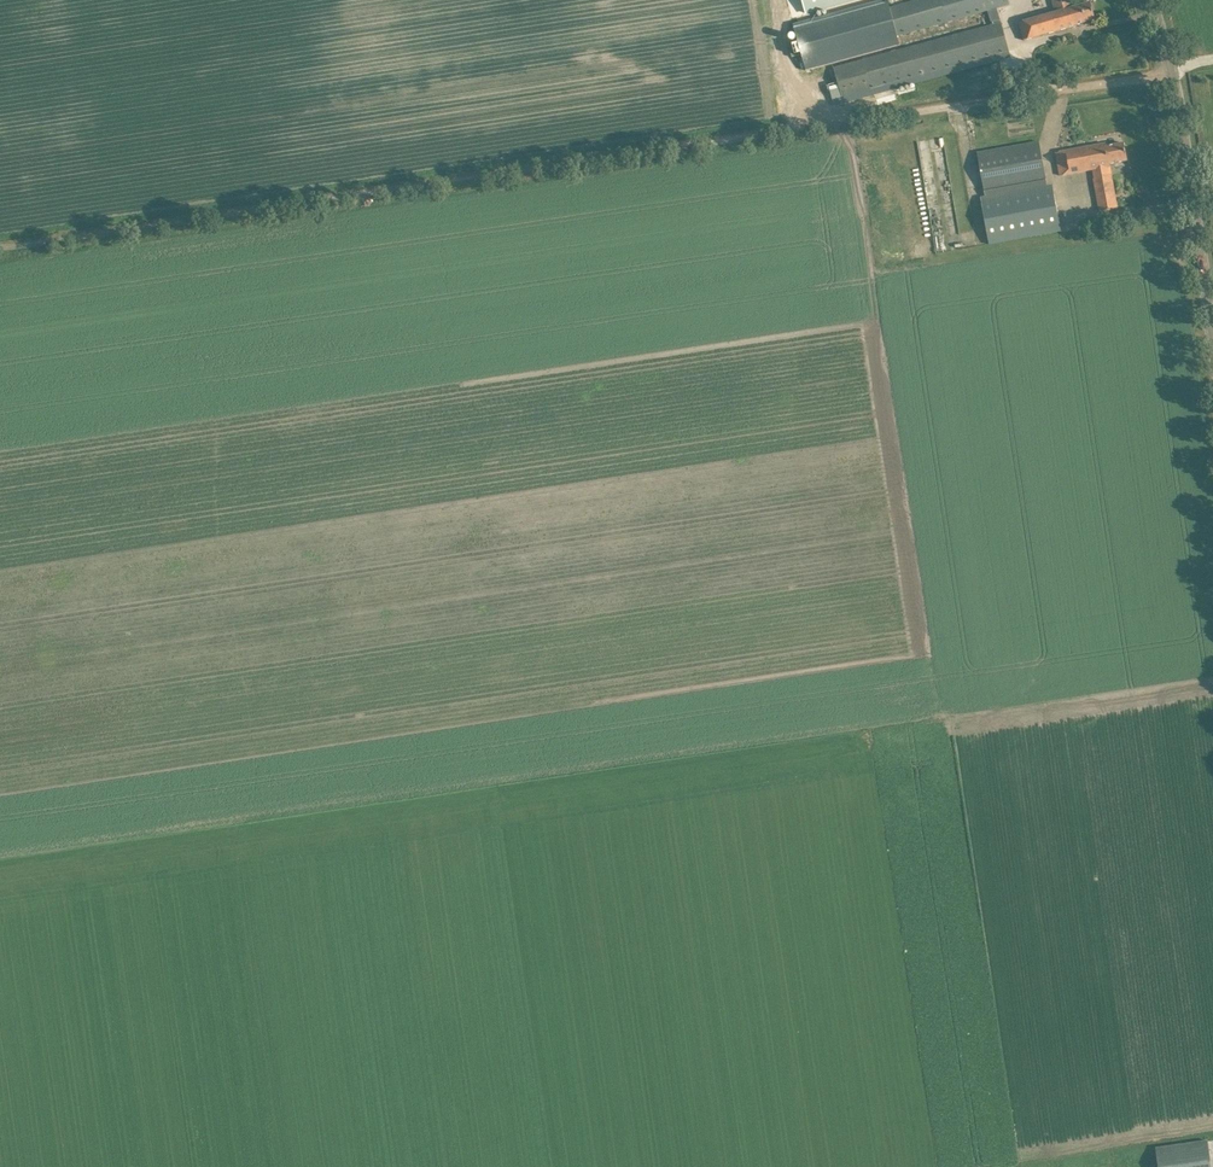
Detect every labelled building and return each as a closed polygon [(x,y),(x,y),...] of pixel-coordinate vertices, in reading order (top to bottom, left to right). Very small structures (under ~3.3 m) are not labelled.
[(788,42),(792,56),(801,54),(806,71),(904,43),(901,35),(949,22),(974,15),(989,10),(993,24),(905,49),(836,69),(841,85),(830,88),(834,103),(1012,55),(1011,51),(1003,22),(1002,22),(998,8),(1012,4),(1011,0),(917,0),(904,4),(893,7),(891,0),(885,0),(881,1),(793,26),(794,26),(797,40),(788,42)] [(810,12),(854,0),(807,0),(810,12)] [(1056,13),(1019,24),(1024,41),(1070,27),(1096,20),(1091,2),(1073,7),(1071,0),(1052,0),(1056,13)] [(978,153),(985,191),(986,197),(981,198),(989,244),(1061,231),(1053,184),(1048,185),(1040,142),(978,153)] [(1094,146),(1056,152),(1061,176),(1093,170),(1095,178),(1094,179),(1100,211),(1118,207),(1110,164),(1128,160),(1124,143),(1106,146),(1106,144),(1094,146)] [(1208,1143),(1104,1158),(1105,1166),(1211,1166),(1208,1143)]
